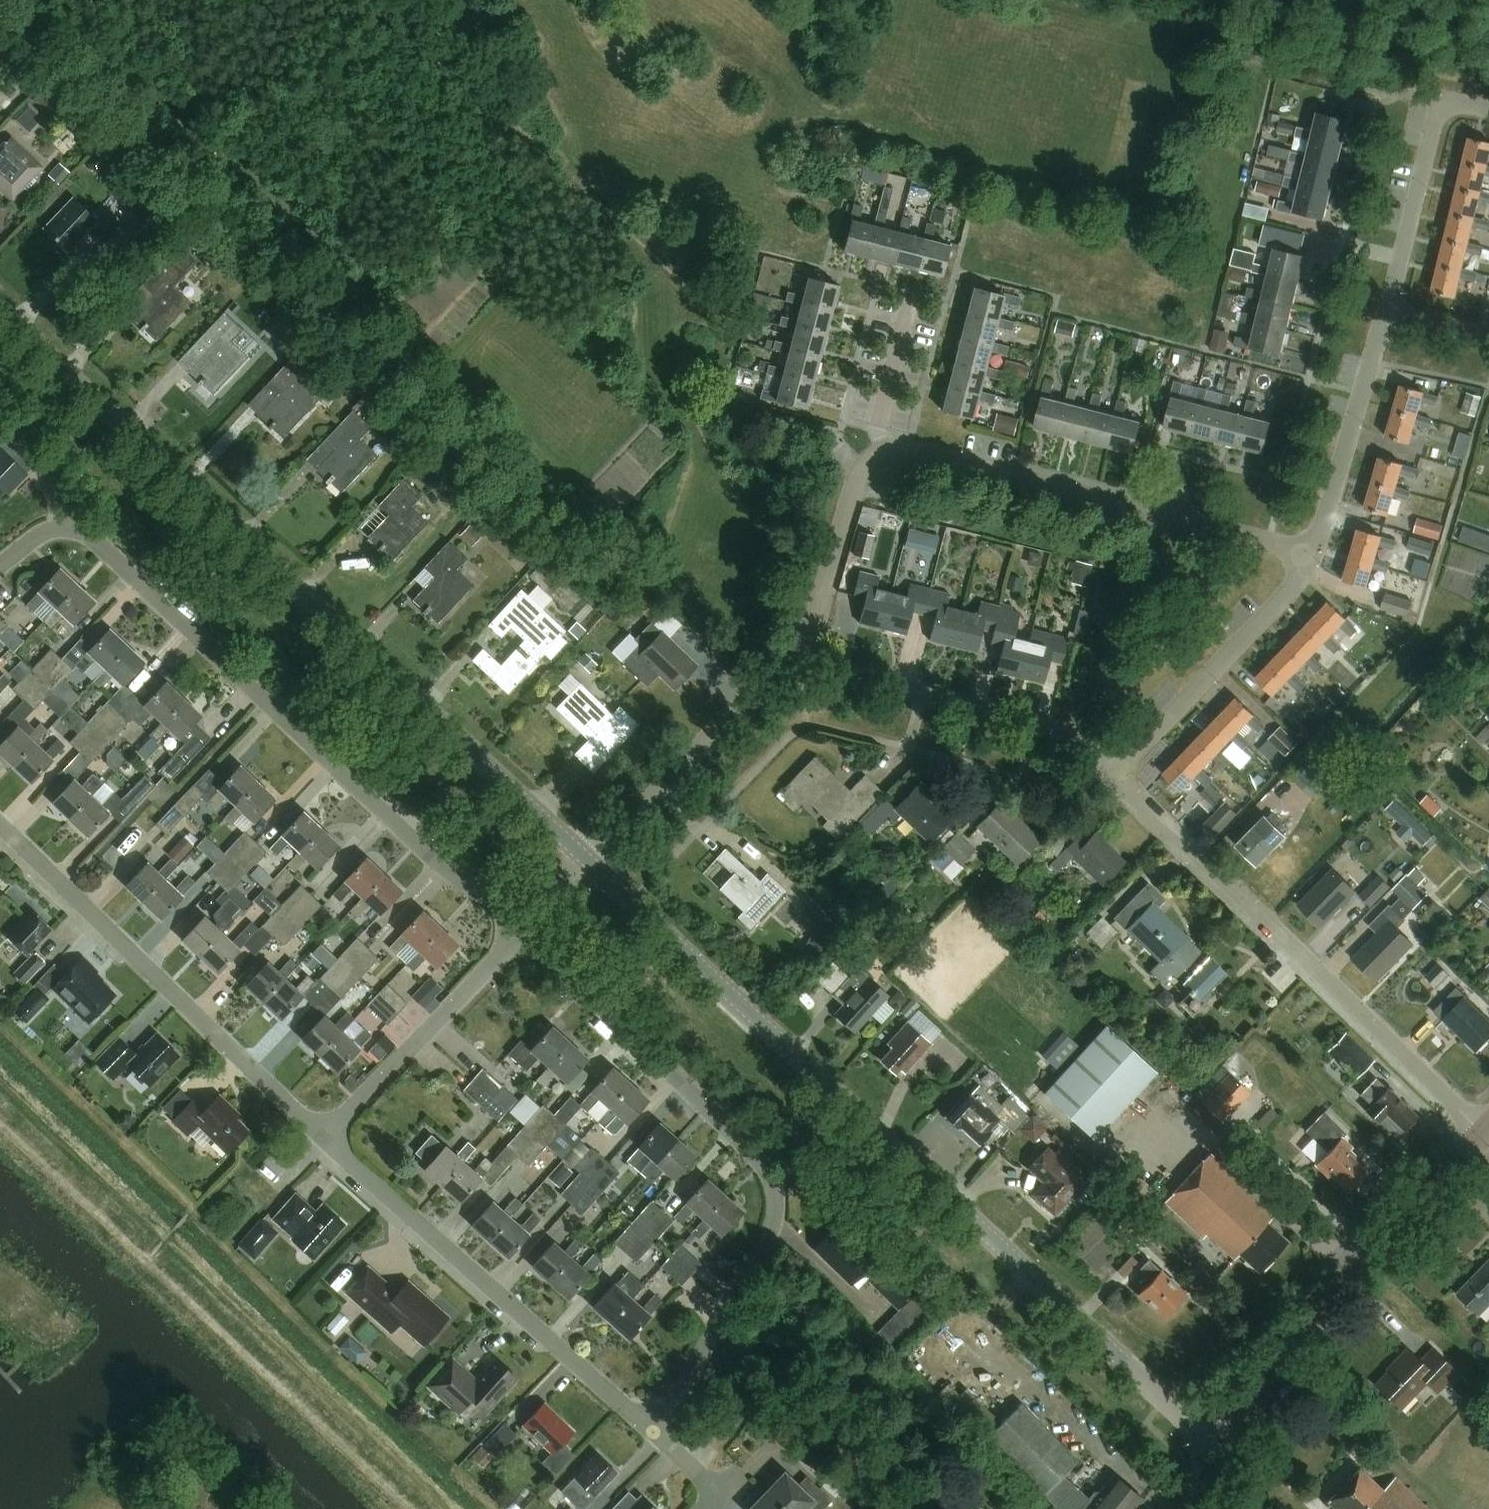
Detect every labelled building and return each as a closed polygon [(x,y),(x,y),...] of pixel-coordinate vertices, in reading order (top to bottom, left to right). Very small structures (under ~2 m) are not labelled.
[(10,122),(26,136),(41,120),(25,106),(10,122)] [(1301,127),(1299,137),(1314,141),(1315,138),(1345,145),(1351,120),(1322,113),(1317,132),(1301,127)] [(1466,162),(1488,168),(1488,141),(1473,136),(1466,162)] [(1295,151),(1293,160),(1309,164),(1309,162),(1339,170),(1345,145),(1315,138),(1314,141),(1311,155),(1295,151)] [(41,172),(8,141),(0,150),(0,192),(11,203),(41,172)] [(59,184),(70,172),(59,162),(48,174),(59,184)] [(1289,174),(1287,185),(1303,189),(1332,196),(1339,170),(1309,162),(1309,164),(1305,178),(1289,174)] [(1459,188),(1485,194),(1487,189),(1488,180),(1488,168),(1466,162),(1459,188)] [(145,211),(159,195),(140,178),(126,194),(145,211)] [(1255,190),(1269,194),(1272,184),(1258,180),(1255,190)] [(1452,213),(1478,220),(1479,218),(1483,201),(1488,203),(1488,190),(1487,189),(1485,194),(1459,188),(1452,213)] [(1282,200),(1279,210),(1296,214),(1297,211),(1327,219),(1332,196),(1303,189),(1299,205),(1282,200)] [(1248,200),(1247,214),(1272,216),(1274,202),(1248,200)] [(934,201),(929,220),(955,227),(960,208),(934,201)] [(102,246),(119,227),(109,218),(99,229),(70,203),(44,232),(67,253),(87,232),(102,246)] [(878,229),(875,228),(861,224),(865,209),(855,207),(851,221),(854,222),(846,251),(870,258),(878,229)] [(894,264),(902,235),(897,234),(884,230),(888,215),(879,213),(875,228),(878,229),(870,258),(894,264)] [(1446,239),(1472,246),(1472,243),(1476,229),(1488,233),(1488,230),(1488,221),(1479,218),(1478,220),(1452,213),(1446,239)] [(918,271),(926,241),(923,241),(907,236),(911,221),(902,218),(897,234),(902,235),(894,264),(918,271)] [(926,241),(918,271),(943,277),(951,248),(933,243),(936,228),(927,225),(923,241),(926,241)] [(1446,239),(1439,265),(1465,272),(1466,266),(1470,253),(1482,256),(1484,246),(1472,243),(1472,246),(1446,239)] [(174,288),(197,262),(179,245),(140,287),(150,296),(129,319),(155,343),(191,304),(174,288)] [(1301,281),(1307,257),(1277,249),(1273,266),(1257,262),(1255,272),(1271,276),(1271,274),(1301,281)] [(1439,265),(1432,291),(1458,297),(1463,276),(1476,279),(1478,269),(1466,266),(1465,272),(1439,265)] [(1244,282),(1248,269),(1234,266),(1231,278),(1244,282)] [(1295,305),(1301,281),(1271,274),(1271,276),(1267,291),(1251,287),(1249,297),(1264,301),(1265,298),(1295,305)] [(791,293),(789,301),(805,306),(806,304),(834,312),(841,287),(812,279),(807,297),(791,293)] [(974,289),(968,314),(998,321),(998,320),(1002,305),(1019,309),(1021,298),(1004,294),(1004,297),(974,289)] [(1289,329),(1295,305),(1265,298),(1264,301),(1261,316),(1245,312),(1242,322),(1259,326),(1260,322),(1289,329)] [(828,336),(834,312),(806,304),(805,306),(801,321),(785,317),(783,326),(799,330),(799,329),(828,336)] [(212,397),(248,358),(231,343),(242,331),(224,314),(199,342),(209,351),(187,374),(212,397)] [(968,314),(962,338),(993,346),(993,344),(997,329),(1013,333),(1015,324),(998,320),(998,321),(968,314)] [(1077,338),(1080,326),(1063,322),(1059,334),(1077,338)] [(1283,354),(1289,329),(1260,322),(1259,326),(1255,340),(1239,336),(1236,345),(1254,349),(1254,346),(1283,354)] [(1226,351),(1230,332),(1215,328),(1210,347),(1226,351)] [(821,361),(828,336),(799,329),(799,330),(794,346),(779,342),(777,351),(791,355),(792,353),(821,361)] [(962,338),(956,363),(987,371),(987,369),(991,353),(1008,358),(1010,348),(993,344),(993,346),(962,338)] [(277,392),(254,416),(278,439),(314,400),(300,387),(325,360),(311,347),(302,348),(294,357),(269,384),(277,392)] [(815,386),(821,361),(792,353),(791,355),(787,371),(772,367),(770,375),(785,379),(785,378),(815,386)] [(956,363),(949,388),(980,396),(981,394),(985,379),(1002,383),(1004,374),(987,369),(987,371),(956,363)] [(809,411),(815,386),(785,378),(785,379),(781,395),(765,391),(762,401),(778,405),(779,403),(809,411)] [(1174,398),(1167,426),(1191,433),(1199,404),(1196,404),(1181,400),(1186,383),(1176,380),(1171,397),(1174,398)] [(1069,405),(1066,404),(1053,401),(1057,383),(1046,381),(1042,399),(1043,400),(1036,429),(1061,435),(1069,405)] [(1403,384),(1394,411),(1417,418),(1418,415),(1422,401),(1436,405),(1439,396),(1403,384)] [(1199,404),(1191,433),(1216,439),(1223,411),(1220,410),(1205,406),(1210,389),(1201,386),(1196,404),(1199,404)] [(1093,411),(1091,411),(1076,407),(1081,390),(1070,387),(1066,404),(1069,405),(1061,435),(1085,442),(1093,411)] [(949,388),(943,412),(975,420),(979,404),(995,408),(997,398),(981,394),(980,396),(949,388)] [(1223,411),(1216,439),(1241,446),(1248,417),(1245,416),(1231,412),(1235,395),(1225,393),(1220,410),(1223,411)] [(1117,418),(1116,417),(1102,414),(1107,397),(1095,394),(1091,411),(1093,411),(1085,442),(1109,448),(1117,418)] [(1248,417),(1241,446),(1266,452),(1273,423),(1255,418),(1259,401),(1249,399),(1245,416),(1248,417)] [(1134,454),(1142,424),(1125,419),(1129,403),(1120,401),(1116,417),(1117,418),(1109,448),(1134,454)] [(1432,419),(1418,415),(1417,418),(1394,411),(1386,437),(1409,444),(1415,424),(1429,428),(1432,419)] [(339,493),(373,456),(358,442),(370,430),(351,412),(326,438),(337,448),(315,471),(339,493)] [(1017,418),(997,413),(993,430),(1013,435),(1017,418)] [(4,490),(8,494),(27,474),(12,460),(23,449),(1,428),(0,429),(0,495),(4,490)] [(1449,459),(1468,462),(1470,446),(1451,443),(1449,459)] [(1382,455),(1373,482),(1396,489),(1397,486),(1401,472),(1415,476),(1418,467),(1382,455)] [(393,562),(427,526),(411,511),(423,499),(404,481),(378,509),(387,518),(368,538),(393,562)] [(1411,490),(1397,486),(1396,489),(1373,482),(1365,508),(1388,515),(1394,495),(1408,499),(1411,490)] [(1402,525),(1426,530),(1428,519),(1405,514),(1402,525)] [(472,547),(482,536),(469,524),(460,534),(472,547)] [(912,543),(942,552),(947,534),(917,525),(912,543)] [(1355,529),(1349,552),(1378,561),(1379,560),(1382,550),(1394,553),(1398,542),(1355,529)] [(869,559),(875,536),(859,532),(854,555),(869,559)] [(1434,543),(1411,536),(1407,548),(1431,555),(1434,543)] [(438,625),(473,588),(457,572),(467,561),(450,544),(427,569),(435,577),(412,601),(438,625)] [(1418,551),(1411,568),(1429,575),(1436,558),(1418,551)] [(1349,552),(1342,574),(1372,583),(1376,569),(1388,573),(1391,564),(1379,560),(1378,561),(1349,552)] [(1068,567),(1075,568),(1071,582),(1087,586),(1093,564),(1077,560),(1077,561),(1070,560),(1068,567)] [(56,608),(78,585),(60,568),(38,591),(39,592),(26,605),(34,612),(46,599),(56,608)] [(881,628),(890,592),(875,589),(878,577),(857,571),(851,597),(865,601),(859,622),(881,628)] [(1018,592),(1022,577),(1012,574),(1008,589),(1018,592)] [(924,617),(930,589),(909,584),(906,596),(890,592),(881,628),(905,634),(911,613),(924,617)] [(56,608),(44,621),(51,628),(63,615),(73,624),(96,601),(78,585),(56,608)] [(954,647),(963,611),(946,606),(949,594),(930,589),(924,617),(938,620),(933,642),(954,647)] [(564,630),(520,590),(488,625),(502,637),(511,627),(525,640),(500,666),(482,649),(471,661),(506,693),(564,630)] [(1412,599),(1386,591),(1381,608),(1408,616),(1412,599)] [(1328,600),(1309,620),(1330,639),(1332,637),(1342,627),(1352,636),(1358,630),(1328,600)] [(990,646),(996,620),(1000,607),(981,602),(978,615),(963,611),(954,647),(972,652),(978,630),(993,634),(990,646)] [(1000,607),(996,620),(990,646),(1001,649),(996,671),(1020,677),(1029,640),(1013,636),(1016,625),(1017,625),(1020,612),(1011,609),(1012,606),(1001,603),(1000,607)] [(1085,635),(1090,613),(1079,610),(1074,632),(1085,635)] [(10,647),(17,639),(5,627),(7,625),(0,619),(0,637),(10,647)] [(1309,620),(1291,639),(1311,659),(1315,655),(1326,644),(1336,653),(1342,647),(1332,637),(1330,639),(1309,620)] [(696,665),(651,622),(633,641),(638,645),(620,664),(644,687),(656,674),(673,690),(696,665)] [(105,668),(127,645),(110,629),(88,652),(76,666),(83,672),(96,659),(105,668)] [(1032,629),(1029,640),(1020,677),(1044,683),(1049,660),(1061,663),(1068,637),(1032,629)] [(1291,639),(1272,658),(1293,678),(1295,676),(1309,661),(1319,670),(1325,664),(1315,655),(1311,659),(1291,639)] [(105,668),(93,682),(100,689),(113,675),(123,685),(145,662),(127,645),(105,668)] [(42,679),(61,658),(51,648),(37,663),(20,646),(14,652),(21,658),(42,679)] [(8,672),(19,682),(13,689),(23,699),(42,679),(21,658),(8,672)] [(42,679),(53,689),(72,668),(61,658),(42,679)] [(1272,658),(1254,677),(1274,697),(1288,683),(1299,694),(1306,686),(1295,676),(1293,678),(1272,658)] [(11,681),(4,674),(0,678),(0,693),(11,681)] [(34,709),(53,689),(42,679),(23,699),(34,709)] [(162,721),(184,698),(166,682),(144,705),(145,705),(145,706),(132,719),(140,725),(152,712),(162,721)] [(592,771),(638,724),(619,706),(611,714),(580,684),(556,710),(587,739),(574,753),(592,771)] [(99,732),(133,695),(123,685),(107,702),(88,722),(99,732)] [(129,722),(132,719),(145,706),(133,695),(99,732),(110,742),(129,722)] [(170,781),(211,738),(194,723),(201,715),(184,698),(162,721),(149,735),(157,742),(169,729),(185,743),(159,771),(170,781)] [(1236,698),(1218,717),(1238,736),(1242,732),(1252,721),(1263,731),(1267,727),(1236,698)] [(1218,717),(1199,736),(1219,755),(1223,751),(1236,737),(1247,748),(1252,742),(1242,732),(1238,736),(1218,717)] [(39,739),(48,729),(41,722),(28,736),(18,726),(0,745),(0,753),(14,766),(36,743),(39,739)] [(80,752),(99,732),(88,722),(69,742),(80,752)] [(1286,754),(1299,740),(1282,724),(1269,737),(1286,754)] [(90,762),(110,742),(99,732),(80,752),(90,762)] [(1199,736),(1181,755),(1201,774),(1204,771),(1217,757),(1228,768),(1234,761),(1223,751),(1219,755),(1199,736)] [(36,743),(14,766),(31,783),(53,759),(65,746),(58,739),(45,752),(36,743)] [(118,746),(107,758),(118,768),(129,755),(118,746)] [(1181,755),(1162,774),(1182,792),(1198,776),(1209,787),(1214,781),(1204,771),(1201,774),(1181,755)] [(837,842),(883,796),(865,778),(849,795),(814,760),(790,785),(829,824),(824,829),(837,842)] [(1330,780),(1312,762),(1294,780),(1312,798),(1330,780)] [(236,805),(258,782),(240,765),(219,789),(213,783),(206,790),(212,796),(207,802),(214,809),(226,796),(236,805)] [(156,785),(149,779),(145,775),(126,795),(136,806),(156,785)] [(70,819),(105,783),(97,776),(85,789),(75,779),(53,803),(70,819)] [(236,805),(224,818),(232,825),(243,812),(254,822),(276,799),(258,782),(236,805)] [(175,804),(186,814),(205,794),(194,784),(175,804)] [(930,848),(957,821),(923,787),(895,815),(884,803),(859,829),(867,837),(886,818),(893,826),(900,818),(930,848)] [(92,796),(70,819),(88,836),(122,799),(115,792),(102,805),(92,796)] [(1423,844),(1433,834),(1394,798),(1385,807),(1400,822),(1393,829),(1406,841),(1413,834),(1423,844)] [(167,834),(186,814),(175,804),(156,824),(167,834)] [(1016,866),(1038,842),(1000,805),(977,829),(1016,866)] [(299,851),(321,828),(304,811),(282,835),(270,848),(277,855),(290,842),(299,851)] [(1260,865),(1286,838),(1278,831),(1284,825),(1274,815),(1268,821),(1265,818),(1239,846),(1260,865)] [(1104,882),(1123,864),(1092,834),(1084,842),(1069,827),(1046,850),(1056,860),(1050,866),(1059,874),(1071,862),(1088,878),(1094,872),(1104,882)] [(299,851),(287,864),(294,871),(307,858),(317,868),(339,844),(321,828),(299,851)] [(184,836),(168,853),(178,863),(194,845),(192,844),(197,839),(190,832),(185,837),(184,836)] [(236,862),(255,842),(245,832),(226,852),(236,862)] [(966,870),(961,866),(975,850),(957,833),(932,860),(943,870),(943,871),(948,875),(952,869),(961,876),(966,870)] [(236,862),(247,872),(266,852),(255,842),(236,862)] [(217,882),(236,862),(226,852),(207,872),(217,882)] [(748,929),(782,893),(767,878),(760,885),(725,852),(717,862),(733,877),(722,889),(744,910),(737,918),(748,929)] [(362,897),(384,874),(367,857),(345,881),(333,894),(340,901),(353,888),(362,897)] [(166,879),(170,875),(178,866),(171,859),(158,872),(148,863),(126,886),(144,903),(166,879)] [(228,892),(247,872),(236,862),(217,882),(228,892)] [(1404,917),(1427,892),(1418,884),(1425,876),(1414,866),(1392,889),(1400,895),(1391,905),(1404,917)] [(1323,926),(1355,892),(1333,871),(1301,905),(1323,926)] [(402,891),(384,874),(350,910),(357,917),(370,904),(380,914),(402,891)] [(166,879),(144,903),(161,919),(183,896),(183,895),(195,882),(188,875),(175,889),(166,879)] [(1371,908),(1391,887),(1379,875),(1359,896),(1371,908)] [(293,915),(312,895),(301,885),(282,905),(293,915)] [(1200,1000),(1224,974),(1156,909),(1163,902),(1148,888),(1116,921),(1159,962),(1150,972),(1162,983),(1171,974),(1190,993),(1179,1005),(1192,1017),(1204,1005),(1200,1000)] [(201,956),(222,933),(250,904),(236,891),(213,915),(217,924),(215,926),(205,916),(183,939),(201,956)] [(293,915),(303,925),(322,905),(312,895),(293,915)] [(841,928),(810,899),(800,911),(819,928),(808,940),(820,951),(841,928)] [(274,935),(293,915),(282,905),(263,925),(274,935)] [(1406,919),(1404,917),(1391,905),(1371,926),(1380,935),(1357,960),(1379,981),(1414,944),(1397,928),(1406,919)] [(33,910),(7,936),(27,955),(52,929),(33,910)] [(419,951),(441,927),(423,911),(389,947),(396,954),(409,941),(419,951)] [(284,945),(303,925),(293,915),(274,935),(284,945)] [(1117,933),(1102,918),(1086,934),(1101,949),(1117,933)] [(441,927),(406,964),(414,971),(426,958),(436,967),(458,944),(441,927)] [(222,933),(201,956),(218,972),(240,949),(239,949),(252,936),(244,929),(232,942),(222,933)] [(349,968),(368,948),(357,938),(338,958),(349,968)] [(349,968),(360,978),(379,958),(368,948),(349,968)] [(33,951),(12,973),(23,984),(44,962),(33,951)] [(93,975),(96,971),(82,958),(54,987),(89,1021),(114,995),(93,975)] [(330,988),(349,968),(338,958),(319,978),(330,988)] [(264,1002),(286,979),(298,966),(291,959),(278,972),(268,962),(246,985),(264,1002)] [(1437,987),(1449,974),(1438,963),(1426,976),(1437,987)] [(855,967),(831,995),(841,1004),(833,1013),(835,1015),(835,1019),(841,1024),(845,1023),(854,1031),(886,994),(855,967)] [(341,998),(360,978),(349,968),(330,988),(341,998)] [(416,995),(432,1008),(450,987),(434,973),(416,995)] [(286,979),(264,1002),(281,1019),(303,995),(315,982),(308,975),(295,988),(286,979)] [(377,995),(398,1014),(408,1003),(387,984),(377,995)] [(1488,1040),(1488,1019),(1468,1000),(1470,998),(1459,988),(1435,1013),(1446,1023),(1447,1022),(1478,1051),(1488,1040)] [(388,1025),(398,1014),(377,995),(367,1005),(388,1025)] [(320,1055),(342,1032),(354,1019),(347,1012),(335,1025),(325,1015),(303,1039),(320,1055)] [(905,1074),(932,1044),(909,1023),(888,1045),(892,1049),(880,1061),(896,1075),(901,1070),(905,1074)] [(550,1066),(570,1043),(551,1026),(530,1049),(511,1033),(500,1045),(527,1069),(539,1056),(550,1066)] [(1157,1072),(1106,1026),(1044,1094),(1095,1140),(1157,1072)] [(352,1041),(342,1032),(320,1055),(338,1072),(360,1049),(359,1048),(372,1035),(364,1028),(352,1041)] [(400,1040),(390,1030),(377,1043),(388,1053),(400,1040)] [(1373,1059),(1345,1032),(1328,1050),(1356,1077),(1373,1059)] [(124,1042),(100,1066),(113,1079),(128,1064),(150,1085),(180,1055),(157,1033),(136,1054),(124,1042)] [(570,1043),(550,1066),(538,1079),(544,1085),(557,1071),(568,1081),(588,1059),(570,1043)] [(607,1106),(630,1080),(612,1064),(577,1104),(585,1111),(598,1097),(607,1106)] [(473,1076),(495,1095),(504,1084),(483,1065),(482,1066),(473,1076)] [(1221,1121),(1249,1092),(1227,1072),(1200,1101),(1221,1121)] [(360,1083),(351,1074),(345,1080),(345,1085),(352,1091),(360,1083)] [(491,1098),(495,1095),(473,1076),(464,1086),(485,1105),(491,1098)] [(1394,1138),(1417,1114),(1378,1076),(1360,1095),(1372,1106),(1366,1112),(1394,1138)] [(607,1106),(595,1120),(609,1133),(615,1133),(626,1122),(627,1123),(650,1098),(630,1080),(607,1106)] [(965,1093),(943,1118),(947,1121),(946,1125),(950,1129),(956,1129),(977,1148),(981,1143),(985,1144),(989,1139),(989,1133),(1000,1121),(1011,1130),(1027,1112),(1006,1094),(997,1104),(977,1087),(969,1097),(965,1093)] [(194,1098),(173,1120),(187,1135),(198,1124),(228,1153),(250,1130),(236,1117),(240,1114),(220,1094),(205,1109),(194,1098)] [(527,1123),(541,1107),(526,1094),(510,1111),(525,1125),(527,1123)] [(538,1133),(556,1113),(544,1103),(541,1107),(527,1123),(538,1133)] [(1322,1110),(1304,1129),(1326,1150),(1314,1162),(1330,1177),(1332,1175),(1348,1190),(1368,1170),(1349,1153),(1352,1150),(1349,1147),(1350,1145),(1341,1136),(1345,1132),(1322,1110)] [(538,1133),(548,1142),(556,1133),(564,1123),(566,1122),(556,1113),(538,1133)] [(655,1161),(676,1137),(659,1122),(628,1159),(634,1165),(645,1153),(655,1161)] [(520,1154),(538,1133),(527,1123),(525,1125),(508,1144),(491,1164),(484,1158),(473,1171),(463,1163),(444,1185),(463,1202),(483,1179),(490,1185),(519,1153),(520,1154)] [(557,1133),(573,1147),(581,1138),(566,1124),(564,1123),(556,1133),(557,1133)] [(546,1144),(548,1142),(538,1133),(520,1154),(530,1163),(546,1144)] [(557,1133),(556,1133),(548,1142),(546,1144),(563,1159),(573,1147),(557,1133)] [(424,1169),(444,1185),(463,1163),(475,1149),(466,1142),(456,1154),(445,1144),(445,1145),(433,1135),(417,1153),(429,1163),(424,1169)] [(676,1137),(655,1161),(644,1174),(651,1180),(661,1168),(674,1178),(695,1153),(676,1137)] [(592,1180),(610,1160),(598,1150),(596,1152),(588,1144),(572,1162),(580,1170),(592,1180)] [(1048,1147),(1028,1169),(1045,1184),(1034,1195),(1037,1199),(1036,1203),(1040,1206),(1045,1205),(1055,1215),(1085,1183),(1048,1147)] [(1261,1271),(1288,1242),(1269,1223),(1275,1216),(1264,1205),(1265,1203),(1212,1153),(1166,1201),(1204,1237),(1210,1230),(1239,1258),(1243,1254),(1261,1271)] [(592,1180),(603,1191),(621,1170),(610,1160),(592,1180)] [(573,1202),(592,1180),(580,1170),(572,1162),(570,1164),(578,1172),(561,1191),(573,1202)] [(704,1217),(724,1194),(704,1176),(674,1211),(681,1217),(690,1206),(704,1217)] [(584,1212),(603,1191),(592,1180),(573,1202),(584,1212)] [(315,1258),(346,1224),(323,1203),(314,1213),(307,1206),(309,1204),(296,1193),(273,1218),(294,1236),(292,1238),(315,1258)] [(704,1217),(693,1229),(699,1234),(709,1222),(721,1232),(741,1209),(724,1194),(704,1217)] [(508,1217),(515,1210),(519,1205),(511,1198),(501,1210),(492,1202),(471,1225),(488,1240),(508,1217)] [(645,1229),(664,1207),(653,1198),(635,1219),(645,1229)] [(645,1229),(656,1238),(675,1217),(664,1207),(645,1229)] [(508,1217),(488,1240),(507,1257),(539,1222),(531,1214),(520,1227),(508,1217)] [(627,1250),(645,1229),(635,1219),(616,1240),(627,1250)] [(839,1221),(815,1245),(853,1281),(863,1270),(900,1305),(916,1288),(888,1261),(885,1264),(839,1221)] [(638,1259),(656,1238),(645,1229),(627,1250),(638,1259)] [(551,1281),(572,1257),(583,1244),(576,1238),(564,1250),(555,1242),(534,1266),(551,1281)] [(672,1252),(693,1270),(702,1260),(682,1242),(672,1252)] [(683,1281),(693,1270),(672,1252),(663,1263),(683,1281)] [(572,1257),(551,1281),(569,1297),(601,1260),(593,1253),(582,1266),(572,1257)] [(1152,1279),(1138,1294),(1163,1317),(1186,1292),(1149,1258),(1140,1268),(1152,1279)] [(1458,1293),(1482,1314),(1488,1307),(1488,1259),(1458,1293)] [(368,1265),(345,1291),(391,1332),(399,1323),(424,1345),(450,1316),(409,1280),(398,1292),(368,1265)] [(611,1321),(633,1296),(644,1284),(643,1283),(636,1277),(628,1270),(616,1282),(614,1279),(610,1283),(592,1304),(611,1321)] [(633,1296),(611,1321),(630,1338),(663,1300),(655,1293),(644,1306),(633,1296)] [(1436,1391),(1456,1370),(1432,1348),(1420,1361),(1406,1347),(1397,1357),(1399,1358),(1376,1382),(1400,1404),(1424,1379),(1436,1391)] [(454,1357),(436,1377),(446,1386),(439,1395),(466,1420),(480,1405),(488,1412),(518,1378),(496,1358),(471,1386),(458,1375),(465,1368),(454,1357)] [(941,1395),(951,1405),(961,1396),(950,1386),(941,1395)] [(974,1428),(994,1408),(970,1386),(961,1396),(951,1405),(951,1406),(974,1428)] [(1045,1491),(1081,1457),(1025,1400),(990,1435),(1045,1491)] [(575,1432),(544,1402),(523,1425),(552,1452),(542,1462),(555,1475),(574,1455),(562,1445),(575,1432)] [(494,1454),(514,1434),(503,1423),(484,1443),(494,1454)] [(618,1473),(598,1454),(561,1491),(580,1508),(582,1508),(584,1507),(586,1508),(599,1508),(610,1498),(601,1490),(618,1473)] [(1397,1476),(1384,1489),(1361,1467),(1329,1501),(1338,1508),(1431,1508),(1397,1476)] [(786,1508),(824,1508),(831,1502),(809,1481),(801,1490),(783,1474),(767,1491),(786,1508)] [(1145,1499),(1117,1477),(1105,1493),(1099,1492),(1086,1508),(1137,1508),(1145,1499)] [(767,1491),(750,1508),(786,1508),(767,1491)] [(641,1497),(629,1508),(653,1508),(641,1497)]
